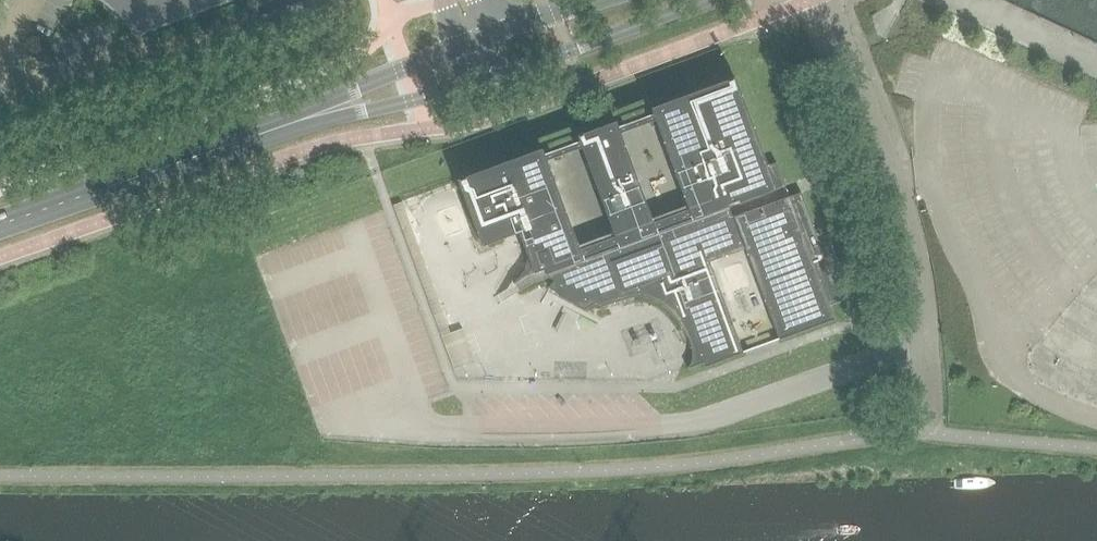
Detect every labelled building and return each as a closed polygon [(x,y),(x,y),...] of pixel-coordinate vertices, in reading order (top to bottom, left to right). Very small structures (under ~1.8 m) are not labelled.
[(141,31),(226,0),(104,0),(141,31)] [(262,14),(268,30),(316,13),(311,0),(301,0),(262,14)] [(543,149),(542,150),(544,155),(462,185),(460,180),(458,181),(460,186),(461,186),(483,245),(519,232),(520,233),(525,247),(526,251),(526,253),(527,254),(527,255),(527,256),(527,257),(527,258),(527,260),(527,261),(527,262),(527,263),(527,264),(526,265),(526,266),(526,267),(525,268),(525,269),(525,270),(524,271),(524,272),(523,273),(522,274),(522,275),(521,276),(520,277),(519,278),(518,279),(515,283),(514,284),(518,291),(519,291),(545,276),(549,277),(555,280),(548,288),(558,293),(557,294),(571,302),(586,310),(591,305),(596,303),(603,307),(617,302),(635,297),(643,297),(654,300),(661,304),(672,314),(683,329),(688,339),(692,350),(692,353),(692,361),(688,368),(688,369),(705,364),(706,367),(743,353),(744,353),(743,352),(779,339),(780,340),(835,320),(829,305),(841,301),(801,192),(789,197),(776,163),(768,166),(737,84),(735,78),(734,79),(736,84),(655,114),(653,108),(652,109),(654,114),(656,120),(689,210),(654,223),(621,133),(619,127),(617,122),(615,122),(617,128),(582,141),(580,136),(578,136),(580,142),(583,148),(616,237),(580,250),(547,161),(545,155),(543,149)] [(393,205),(441,336),(450,333),(402,202),(393,205)] [(441,336),(454,370),(475,362),(462,328),(450,333),(441,336)]
